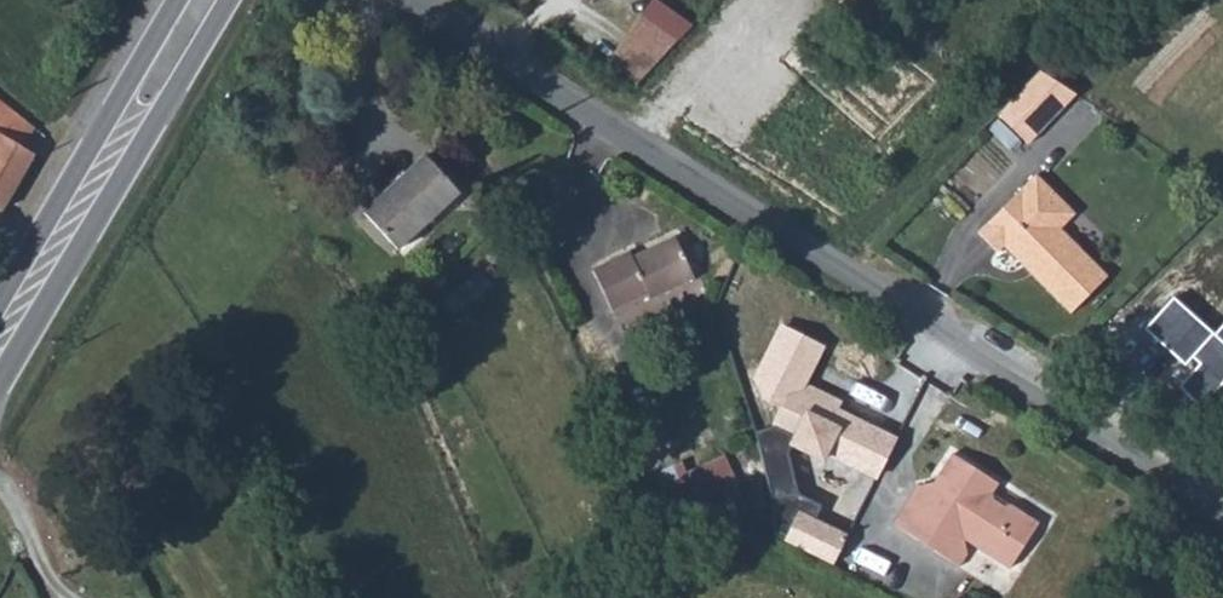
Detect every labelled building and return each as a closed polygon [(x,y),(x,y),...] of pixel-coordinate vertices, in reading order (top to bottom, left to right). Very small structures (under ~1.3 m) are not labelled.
[(486,1),(500,11),(508,0),(487,0),(486,1)] [(602,97),(630,114),(673,69),(633,45),(602,97)] [(1001,114),(1032,144),(1079,96),(1047,66),(1001,114)] [(0,91),(0,211),(1,212),(50,131),(0,91)] [(420,188),(359,243),(394,281),(454,224),(420,188)] [(1095,299),(1050,254),(1056,247),(1057,230),(1031,203),(974,260),(991,276),(1003,263),(1012,271),(1022,280),(1027,275),(1036,285),(1024,298),(1061,335),(1095,299)] [(673,267),(632,286),(629,281),(592,298),(609,336),(654,315),(657,321),(690,304),(673,267)] [(1213,333),(1170,295),(1143,326),(1187,364),(1192,359),(1222,385),(1222,321),(1213,333)] [(831,452),(880,476),(901,432),(846,405),(849,398),(818,383),(837,343),(780,315),(749,378),(759,398),(777,408),(772,427),(753,433),(782,523),(792,527),(788,539),(833,557),(842,535),(811,523),(820,502),(801,495),(792,447),(824,460),(831,452)] [(728,450),(672,474),(690,519),(747,495),(728,450)] [(997,497),(954,473),(938,503),(921,504),(898,543),(962,583),(972,566),(967,563),(971,558),(1013,582),(1040,537),(1014,520),(1002,522),(994,518),(997,497)]
